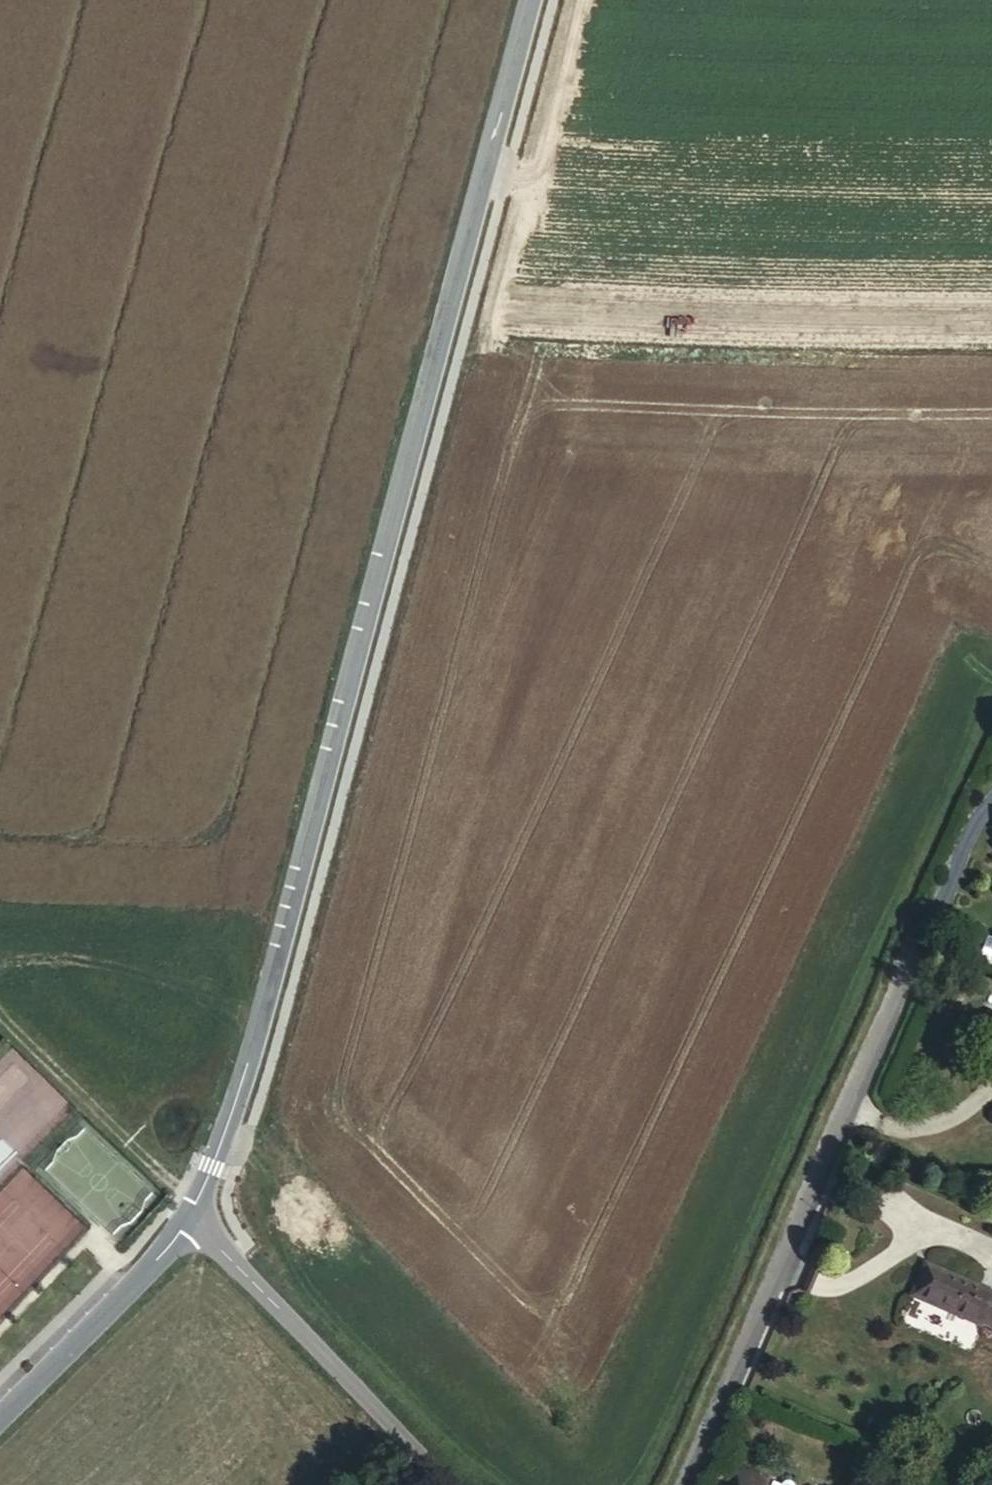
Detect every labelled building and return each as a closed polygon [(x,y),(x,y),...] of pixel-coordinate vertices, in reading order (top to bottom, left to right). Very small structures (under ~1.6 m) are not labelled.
[(918,1267),(904,1299),(977,1328),(978,1324),(991,1331),(991,1306),(983,1303),(986,1294),(918,1267)] [(749,1484),(763,1484),(766,1478),(745,1469),(737,1484),(749,1484)]
